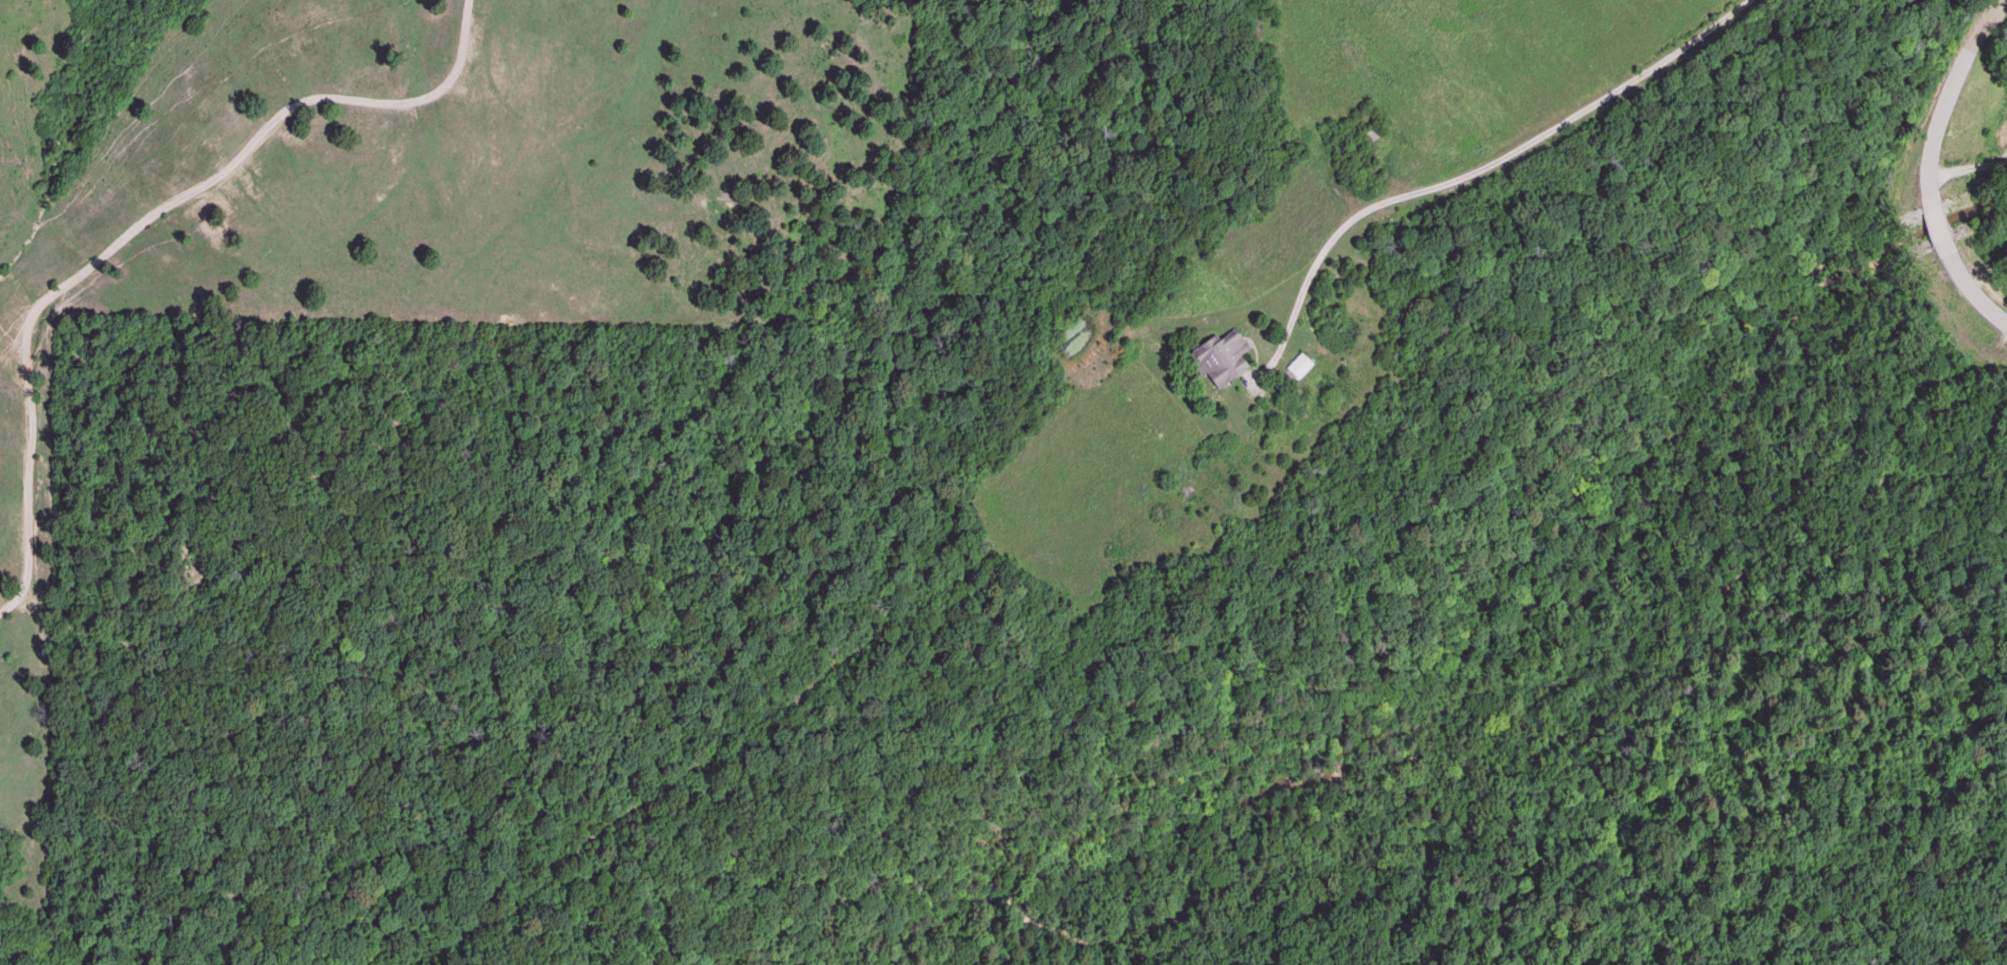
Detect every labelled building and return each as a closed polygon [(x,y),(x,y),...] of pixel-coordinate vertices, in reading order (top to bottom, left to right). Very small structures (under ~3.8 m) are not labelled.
[(1247,367),(1239,356),(1249,349),(1234,328),(1217,340),(1213,335),(1188,353),(1214,390),(1247,367)] [(1297,379),(1311,364),(1299,353),(1285,368),(1297,379)]
